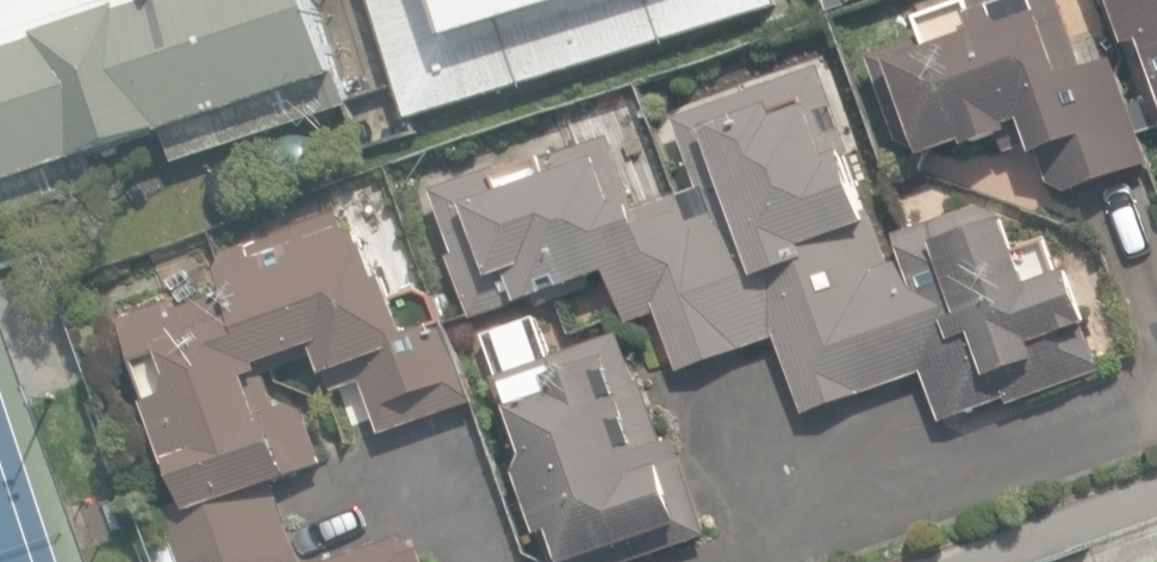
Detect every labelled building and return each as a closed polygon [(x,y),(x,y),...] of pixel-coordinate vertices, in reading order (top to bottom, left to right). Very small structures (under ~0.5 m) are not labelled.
[(162,132),(173,162),(348,104),(310,0),(0,0),(0,184),(162,132)] [(410,116),(778,5),(776,0),(373,0),(410,116)] [(1069,193),(1150,165),(1112,58),(1084,68),(1060,0),(968,0),(919,17),(927,37),(869,58),(899,143),(926,157),(966,143),(968,147),(1002,135),(1008,152),(1030,144),(1034,155),(1040,153),(1051,185),(1069,193)] [(1127,45),(1141,41),(1156,86),(1156,0),(1111,0),(1127,45)] [(922,371),(940,422),(1007,398),(1010,404),(1102,371),(1084,323),(1089,321),(1070,270),(1060,273),(1049,242),(1018,253),(1005,215),(981,205),(896,235),(905,259),(890,264),(870,211),(863,213),(844,158),(853,155),(822,67),(674,120),(697,187),(636,209),(610,137),(498,177),(495,169),(433,191),(456,255),(451,257),(473,318),(551,291),(555,302),(592,289),(590,281),(608,274),(625,324),(657,313),(678,373),(776,338),(803,414),(922,371)] [(275,481),(325,463),(308,412),(291,404),(279,407),(267,365),(314,348),(325,377),(328,376),(336,392),(364,383),(383,434),(474,404),(436,298),(419,291),(399,298),(393,277),(386,279),(373,243),(369,245),(365,236),(348,229),(340,210),(235,250),(222,273),(226,292),(175,311),(172,302),(121,318),(147,404),(144,405),(166,473),(171,472),(175,482),(151,492),(175,561),(303,561),(275,481)] [(539,316),(479,335),(553,561),(630,561),(711,536),(679,438),(662,444),(626,332),(552,356),(539,316)] [(419,548),(397,537),(324,561),(424,561),(419,548)]
